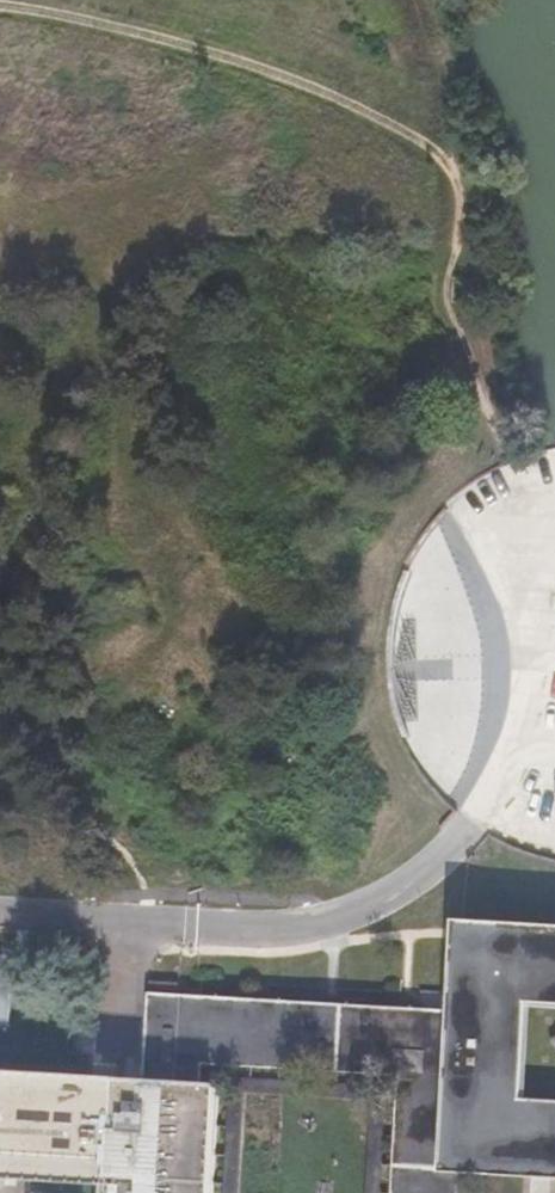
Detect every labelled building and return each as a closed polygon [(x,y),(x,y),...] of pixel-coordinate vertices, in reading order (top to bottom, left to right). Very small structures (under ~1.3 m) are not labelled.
[(460,921),(455,1012),(445,1172),(462,1173),(554,1179),(554,1103),(529,1102),(534,1004),(554,1005),(554,927),(460,921)] [(0,957),(0,1025),(13,1026),(17,958),(0,957)] [(150,994),(145,1080),(202,1084),(204,1065),(402,1077),(395,1192),(461,1192),(462,1173),(445,1172),(455,1012),(150,994)] [(223,1085),(202,1084),(145,1080),(119,1079),(0,1072),(0,1180),(111,1186),(111,1192),(217,1192),(223,1085)]
